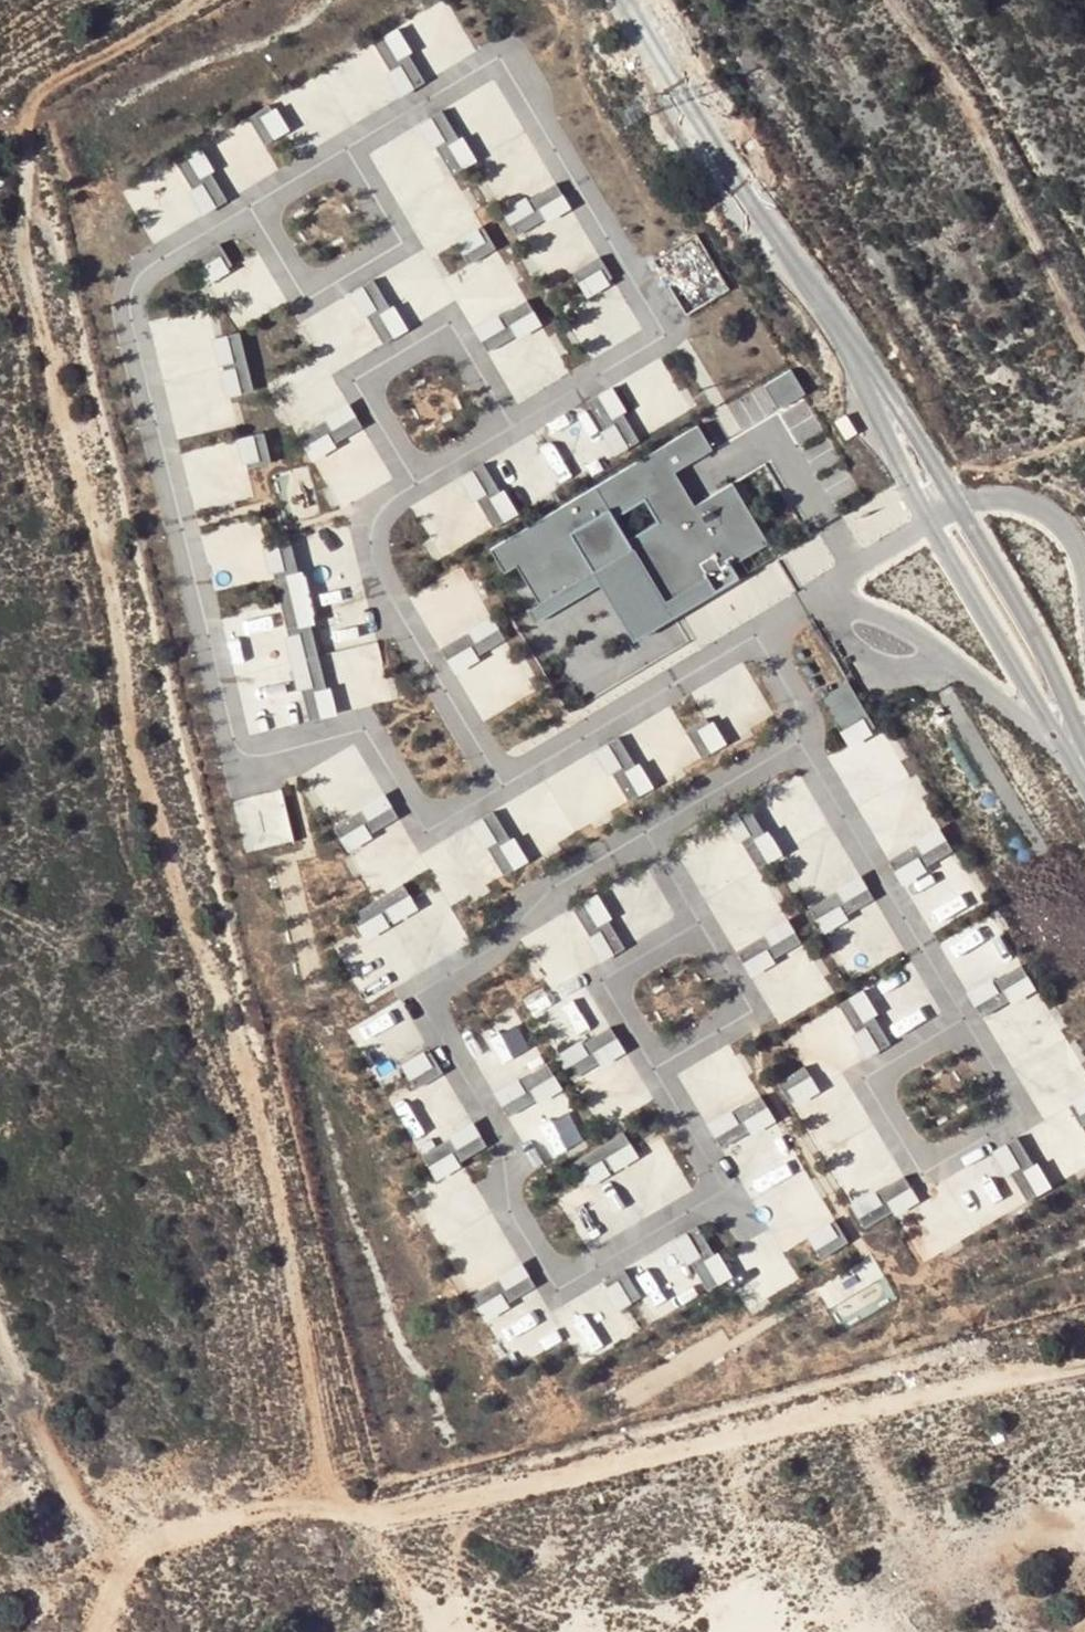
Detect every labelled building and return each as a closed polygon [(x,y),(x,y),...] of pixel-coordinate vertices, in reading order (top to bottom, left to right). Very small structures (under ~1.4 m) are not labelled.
[(411,52),(397,28),(385,35),(399,59),(408,54),(411,52)] [(412,90),(425,82),(408,54),(399,59),(385,35),(372,43),(389,71),(398,65),(412,90)] [(386,73),(400,97),(412,90),(398,65),(389,71),(386,73)] [(264,145),(275,138),(262,115),(272,110),(269,105),(248,117),(264,145)] [(262,115),(275,138),(289,130),(275,108),(272,110),(262,115)] [(444,143),(435,148),(452,175),(464,168),(450,143),(458,138),(442,110),(429,118),(444,143)] [(417,125),(431,150),(435,148),(444,143),(429,118),(417,125)] [(458,138),(450,143),(464,168),(476,161),(462,136),(458,138)] [(210,173),(214,170),(199,146),(187,153),(202,178),(210,173)] [(187,153),(175,161),(191,189),(200,184),(214,208),(227,200),(210,173),(202,178),(187,153)] [(563,196),(556,183),(528,200),(532,208),(508,223),(516,235),(544,219),(539,210),(563,196)] [(188,191),(202,216),(214,208),(200,184),(191,189),(188,191)] [(525,196),(501,211),(508,223),(532,208),(528,200),(525,196)] [(546,222),(570,208),(563,196),(539,210),(544,219),(546,222)] [(453,240),(459,252),(483,241),(487,252),(493,249),(483,227),(453,240)] [(699,235),(659,257),(688,308),(727,286),(699,235)] [(483,241),(459,252),(465,266),(489,256),(487,252),(483,241)] [(192,260),(198,271),(221,258),(227,268),(232,265),(219,244),(192,260)] [(572,273),(579,284),(601,271),(607,281),(612,278),(600,257),(572,273)] [(221,258),(198,271),(206,285),(229,271),(227,268),(221,258)] [(601,271),(579,284),(586,298),(609,284),(607,281),(601,271)] [(374,312),(365,316),(381,345),(394,337),(380,313),(388,308),(373,279),(359,287),(374,312)] [(348,294),(361,319),(365,316),(374,312),(359,287),(348,294)] [(534,313),(527,300),(499,317),(503,325),(479,340),(487,352),(515,335),(510,327),(534,313)] [(388,308),(380,313),(394,337),(406,330),(392,306),(388,308)] [(499,317),(496,313),(472,327),(479,340),(503,325),(499,317)] [(517,339),(541,325),(534,313),(510,327),(515,335),(517,339)] [(239,332),(224,335),(231,363),(222,365),(223,370),(232,367),(239,395),(253,391),(239,332)] [(224,335),(211,338),(218,366),(222,365),(231,363),(224,335)] [(223,370),(219,371),(226,398),(239,395),(232,367),(223,370)] [(805,393),(790,369),(763,386),(777,409),(805,393)] [(626,411),(611,386),(599,394),(614,418),(622,413),(626,411)] [(599,394),(587,401),(604,429),(612,424),(626,449),(639,441),(622,413),(614,418),(599,394)] [(325,420),(330,429),(355,414),(347,402),(323,417),(325,420)] [(329,435),(334,443),(362,426),(355,414),(330,429),(325,420),(297,436),(305,449),(329,435)] [(845,415),(834,422),(846,439),(856,433),(845,415)] [(604,429),(600,432),(614,456),(626,449),(612,424),(604,429)] [(538,603),(630,548),(664,605),(706,579),(713,592),(738,578),(730,565),(767,543),(732,483),(694,505),(674,471),(711,449),(697,425),(490,549),(504,572),(516,565),(538,603)] [(264,432),(250,435),(256,461),(246,463),(247,469),(271,463),(264,432)] [(256,461),(250,435),(235,439),(241,464),(246,463),(256,461)] [(312,461),(336,447),(334,443),(329,435),(305,449),(312,461)] [(484,495),(476,500),(493,528),(505,521),(491,496),(499,491),(483,463),(470,471),(484,495)] [(458,478),(472,503),(476,500),(484,495),(470,471),(458,478)] [(499,491),(491,496),(505,521),(517,513),(503,489),(499,491)] [(343,708),(391,697),(350,523),(298,535),(306,567),(336,560),(345,600),(332,602),(338,624),(351,621),(354,635),(327,641),(343,708)] [(282,571),(272,574),(280,605),(294,601),(287,574),(297,572),(289,540),(275,544),(282,571)] [(262,547),(269,575),(272,574),(282,571),(275,544),(262,547)] [(534,623),(599,584),(633,640),(672,617),(713,592),(706,579),(664,605),(630,548),(538,603),(526,610),(534,623)] [(297,572),(287,574),(294,601),(308,598),(301,571),(297,572)] [(314,624),(308,598),(294,601),(301,627),(310,625),(314,624)] [(294,601),(280,605),(288,635),(297,633),(303,659),(318,656),(310,625),(301,627),(294,601)] [(468,633),(473,642),(498,628),(491,616),(466,630),(468,633)] [(472,648),(477,656),(505,640),(498,628),(473,642),(468,633),(440,649),(448,662),(472,648)] [(288,635),(284,636),(290,662),(303,659),(297,633),(288,635)] [(454,674),(479,660),(477,656),(472,648),(448,662),(454,674)] [(310,687),(301,690),(308,721),(322,718),(316,690),(325,688),(318,656),(303,659),(310,687)] [(290,662),(296,691),(301,690),(310,687),(303,659),(290,662)] [(821,698),(843,734),(865,720),(871,730),(876,727),(849,681),(821,698)] [(325,688),(316,690),(322,718),(336,714),(329,687),(325,688)] [(701,758),(712,751),(699,728),(708,723),(705,718),(684,730),(701,758)] [(699,728),(712,751),(726,743),(712,720),(708,723),(699,728)] [(865,720),(843,734),(851,747),(873,734),(871,730),(865,720)] [(620,769),(612,774),(628,801),(641,794),(626,770),(635,765),(619,737),(606,744),(620,769)] [(594,751),(608,776),(612,774),(620,769),(606,744),(594,751)] [(635,765),(626,770),(641,794),(653,787),(638,763),(635,765)] [(292,787),(236,795),(244,849),(300,841),(292,787)] [(361,811),(366,819),(390,804),(383,792),(359,807),(361,811)] [(542,810),(558,839),(589,822),(573,793),(542,810)] [(365,825),(370,834),(398,817),(390,804),(366,819),(361,811),(333,827),(341,840),(365,825)] [(756,837),(764,832),(748,804),(736,811),(750,835),(741,840),(757,869),(770,861),(756,837)] [(495,844),(487,849),(503,876),(516,869),(501,845),(510,839),(493,811),(480,819),(495,844)] [(741,840),(750,835),(736,811),(724,818),(738,842),(741,840)] [(469,826),(483,851),(487,849),(495,844),(480,819),(469,826)] [(348,852),(373,837),(370,834),(365,825),(341,840),(348,852)] [(917,844),(922,853),(946,838),(939,826),(915,841),(917,844)] [(782,855),(768,830),(764,832),(756,837),(770,861),(782,855)] [(510,839),(501,845),(516,869),(528,862),(513,837),(510,839)] [(921,859),(926,867),(954,850),(946,838),(922,853),(917,844),(889,861),(897,874),(921,859)] [(904,885),(928,871),(926,867),(921,859),(897,874),(904,885)] [(836,892),(842,900),(866,886),(859,874),(834,889),(836,892)] [(382,914),(387,922),(391,920),(386,912),(410,897),(402,884),(351,916),(358,929),(382,914)] [(841,907),(846,915),(873,898),(866,886),(842,900),(836,892),(808,909),(816,921),(841,907)] [(611,918),(597,894),(585,901),(599,925),(607,920),(611,918)] [(417,909),(410,897),(386,912),(391,920),(393,923),(417,909)] [(585,901),(572,908),(589,937),(597,932),(612,956),(624,948),(607,920),(599,925),(585,901)] [(823,933),(848,919),(846,915),(841,907),(816,921),(823,933)] [(365,940),(389,926),(387,922),(382,914),(358,929),(365,940)] [(764,935),(769,944),(793,929),(786,917),(762,932),(764,935)] [(768,950),(773,958),(801,942),(793,929),(769,944),(764,935),(736,952),(744,965),(768,950)] [(589,937),(585,939),(599,963),(612,956),(597,932),(589,937)] [(751,976),(775,962),(773,958),(768,950),(744,965),(751,976)] [(1030,977),(1022,965),(994,982),(999,990),(974,1004),(982,1017),(1010,1000),(1005,992),(1030,977)] [(1010,1000),(1012,1004),(1037,990),(1030,977),(1005,992),(1010,1000)] [(992,978),(967,992),(974,1004),(999,990),(994,982),(992,978)] [(873,1016),(877,1014),(862,990),(850,997),(864,1021),(873,1016)] [(850,997),(838,1005),(854,1033),(863,1028),(877,1052),(890,1044),(873,1016),(864,1021),(850,997)] [(514,1079),(546,1063),(523,1017),(483,1036),(492,1054),(480,1060),(486,1071),(506,1061),(514,1079)] [(617,1039),(610,1027),(582,1044),(587,1052),(562,1067),(570,1079),(598,1062),(593,1054),(617,1039)] [(851,1035),(865,1059),(877,1052),(863,1028),(854,1033),(851,1035)] [(598,1062),(600,1066),(625,1052),(617,1039),(593,1054),(598,1062)] [(580,1040),(555,1055),(562,1067),(587,1052),(582,1044),(580,1040)] [(408,1077),(431,1064),(425,1054),(423,1051),(400,1064),(408,1077)] [(430,1052),(425,1054),(431,1064),(408,1077),(415,1089),(443,1073),(430,1052)] [(555,1077),(547,1065),(519,1081),(524,1090),(499,1104),(507,1117),(535,1100),(530,1092),(555,1077)] [(790,1104),(795,1101),(789,1092),(812,1078),(805,1067),(777,1083),(790,1104)] [(535,1100),(537,1104),(562,1090),(555,1077),(530,1092),(535,1100)] [(517,1078),(492,1092),(499,1104),(524,1090),(519,1081),(517,1078)] [(812,1078),(789,1092),(795,1101),(797,1105),(819,1091),(812,1078)] [(1084,1110),(1084,1091),(1072,1099),(1074,1103),(1080,1112),(1084,1110)] [(768,1108),(760,1096),(732,1113),(737,1121),(713,1135),(721,1148),(748,1131),(743,1123),(768,1108)] [(1080,1112),(1074,1103),(1069,1106),(1082,1127),(1084,1125),(1084,1110),(1080,1112)] [(748,1131),(751,1135),(775,1121),(768,1108),(743,1123),(748,1131)] [(730,1109),(706,1123),(713,1135),(737,1121),(732,1113),(730,1109)] [(449,1139),(455,1148),(479,1133),(472,1121),(447,1136),(449,1139)] [(603,1162),(608,1170),(612,1168),(607,1160),(631,1145),(623,1132),(571,1164),(579,1177),(603,1162)] [(454,1154),(459,1162),(486,1145),(479,1133),(455,1148),(449,1139),(422,1156),(430,1169),(454,1154)] [(1019,1169),(1011,1174),(1028,1201),(1040,1194),(1026,1170),(1034,1165),(1017,1137),(1005,1145),(1019,1169)] [(638,1157),(631,1145),(607,1160),(612,1168),(614,1171),(638,1157)] [(993,1152),(1007,1176),(1011,1174),(1019,1169),(1005,1145),(993,1152)] [(436,1180),(461,1166),(459,1162),(454,1154),(430,1169),(436,1180)] [(585,1188),(610,1174),(608,1170),(603,1162),(579,1177),(585,1188)] [(1034,1165),(1026,1170),(1040,1194),(1052,1187),(1038,1162),(1034,1165)] [(911,1189),(904,1176),(876,1193),(881,1201),(856,1216),(864,1228),(892,1212),(887,1203),(911,1189)] [(873,1189),(849,1204),(856,1216),(881,1201),(876,1193),(873,1189)] [(892,1212),(894,1215),(919,1201),(911,1189),(887,1203),(892,1212)] [(813,1246),(836,1233),(830,1223),(828,1220),(805,1233),(813,1246)] [(835,1221),(830,1223),(836,1233),(813,1246),(820,1258),(847,1242),(835,1221)] [(698,1258),(690,1263),(707,1291),(719,1283),(705,1259),(713,1254),(697,1226),(684,1234),(698,1258)] [(672,1241),(686,1265),(690,1263),(698,1258),(684,1234),(672,1241)] [(713,1254),(705,1259),(719,1283),(731,1276),(717,1252),(713,1254)] [(498,1279),(503,1288),(528,1273),(520,1261),(496,1276),(498,1279)] [(603,1282),(606,1287),(615,1281),(629,1304),(640,1297),(624,1269),(603,1282)] [(502,1294),(507,1302),(535,1286),(528,1273),(503,1288),(498,1279),(470,1296),(478,1309),(502,1294)] [(629,1304),(615,1281),(606,1287),(602,1289),(616,1312),(629,1304)] [(485,1320),(510,1306),(507,1302),(502,1294),(478,1309),(485,1320)] [(515,1361),(555,1340),(539,1309),(499,1330),(515,1361)]
